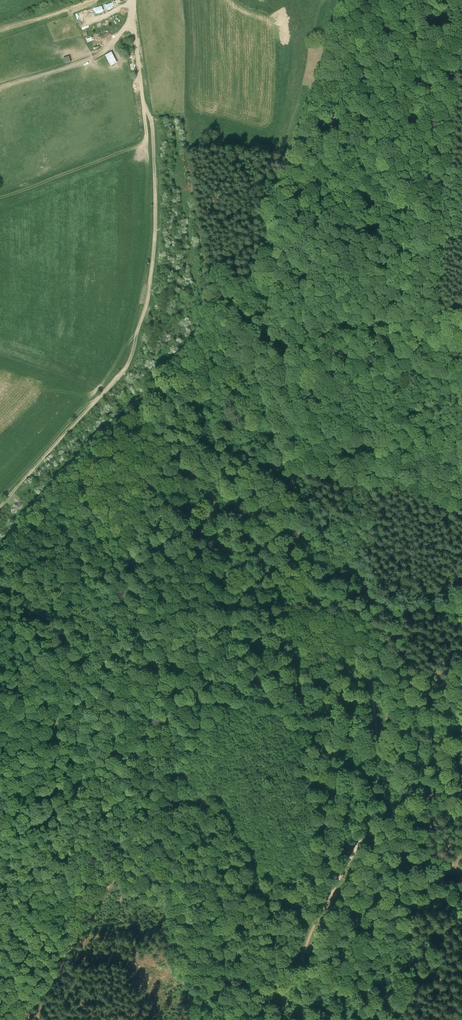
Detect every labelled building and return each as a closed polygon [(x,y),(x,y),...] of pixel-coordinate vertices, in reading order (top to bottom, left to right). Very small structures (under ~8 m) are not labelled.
[(92,42),(95,50),(108,45),(105,37),(92,42)]
